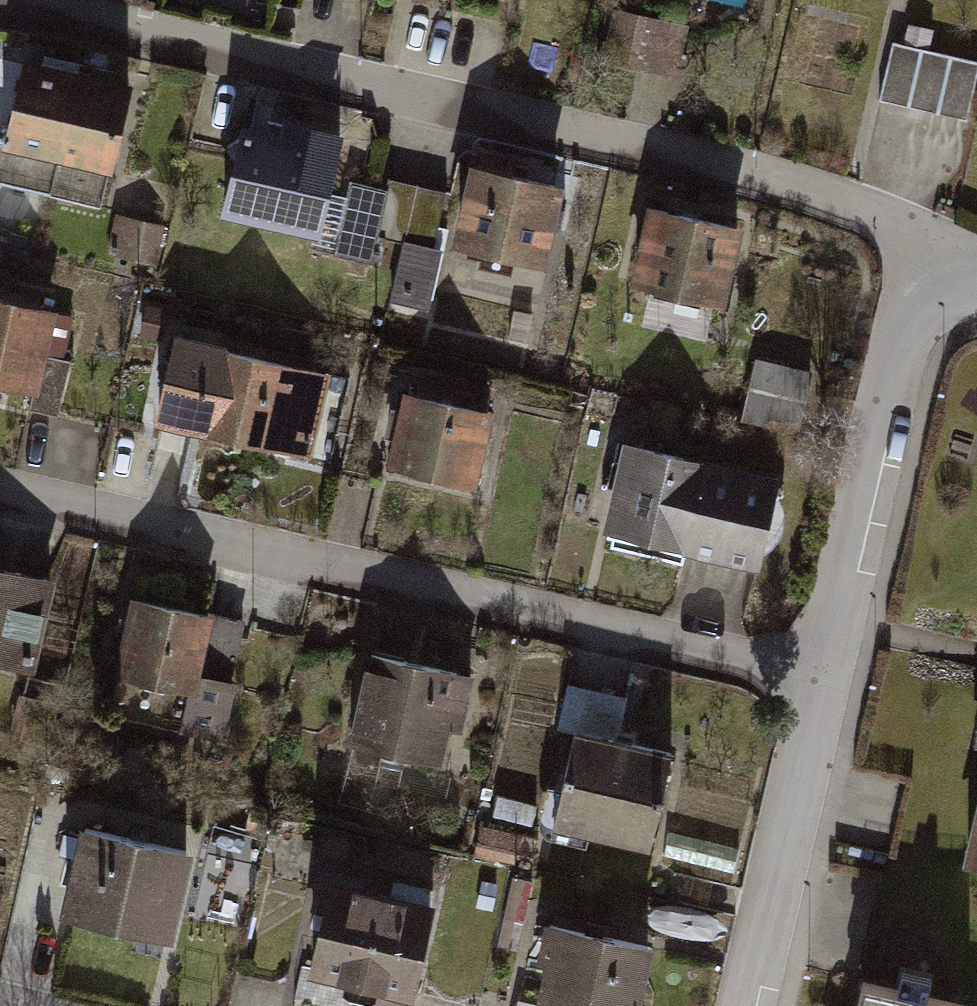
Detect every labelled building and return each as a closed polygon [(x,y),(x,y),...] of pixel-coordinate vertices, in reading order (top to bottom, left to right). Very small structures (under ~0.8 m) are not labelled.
[(677,77),(691,31),(626,12),(613,58),(677,77)] [(893,101),(976,119),(976,114),(976,61),(905,45),(893,101)] [(0,176),(0,183),(49,194),(75,82),(25,69),(0,176)] [(75,82),(49,194),(100,206),(126,93),(75,82)] [(245,134),(227,213),(317,233),(339,139),(286,127),(283,142),(245,134)] [(545,271),(564,191),(479,171),(460,251),(545,271)] [(385,261),(388,236),(446,241),(451,191),(353,182),(346,258),(385,261)] [(724,305),(740,229),(652,210),(636,286),(724,305)] [(1,288),(0,291),(0,385),(73,401),(93,307),(1,288)] [(307,458),(326,376),(178,342),(159,424),(307,458)] [(808,431),(820,371),(762,360),(750,420),(808,431)] [(489,416),(409,397),(392,468),(472,487),(489,416)] [(687,534),(683,552),(759,570),(779,482),(629,447),(613,517),(687,534)] [(0,570),(0,664),(30,671),(52,582),(0,570)] [(216,735),(240,625),(136,602),(111,712),(216,735)] [(460,731),(472,675),(373,653),(352,745),(436,764),(444,727),(460,731)] [(624,702),(572,690),(562,730),(578,733),(556,828),(647,850),(670,756),(614,742),(624,702)] [(186,852),(88,830),(68,917),(167,939),(186,852)] [(334,889),(317,969),(360,979),(354,1005),(409,1005),(430,911),(334,889)] [(646,951),(561,931),(545,1002),(563,1005),(633,1005),(646,951)] [(889,985),(883,1005),(972,1005),(889,985)]
